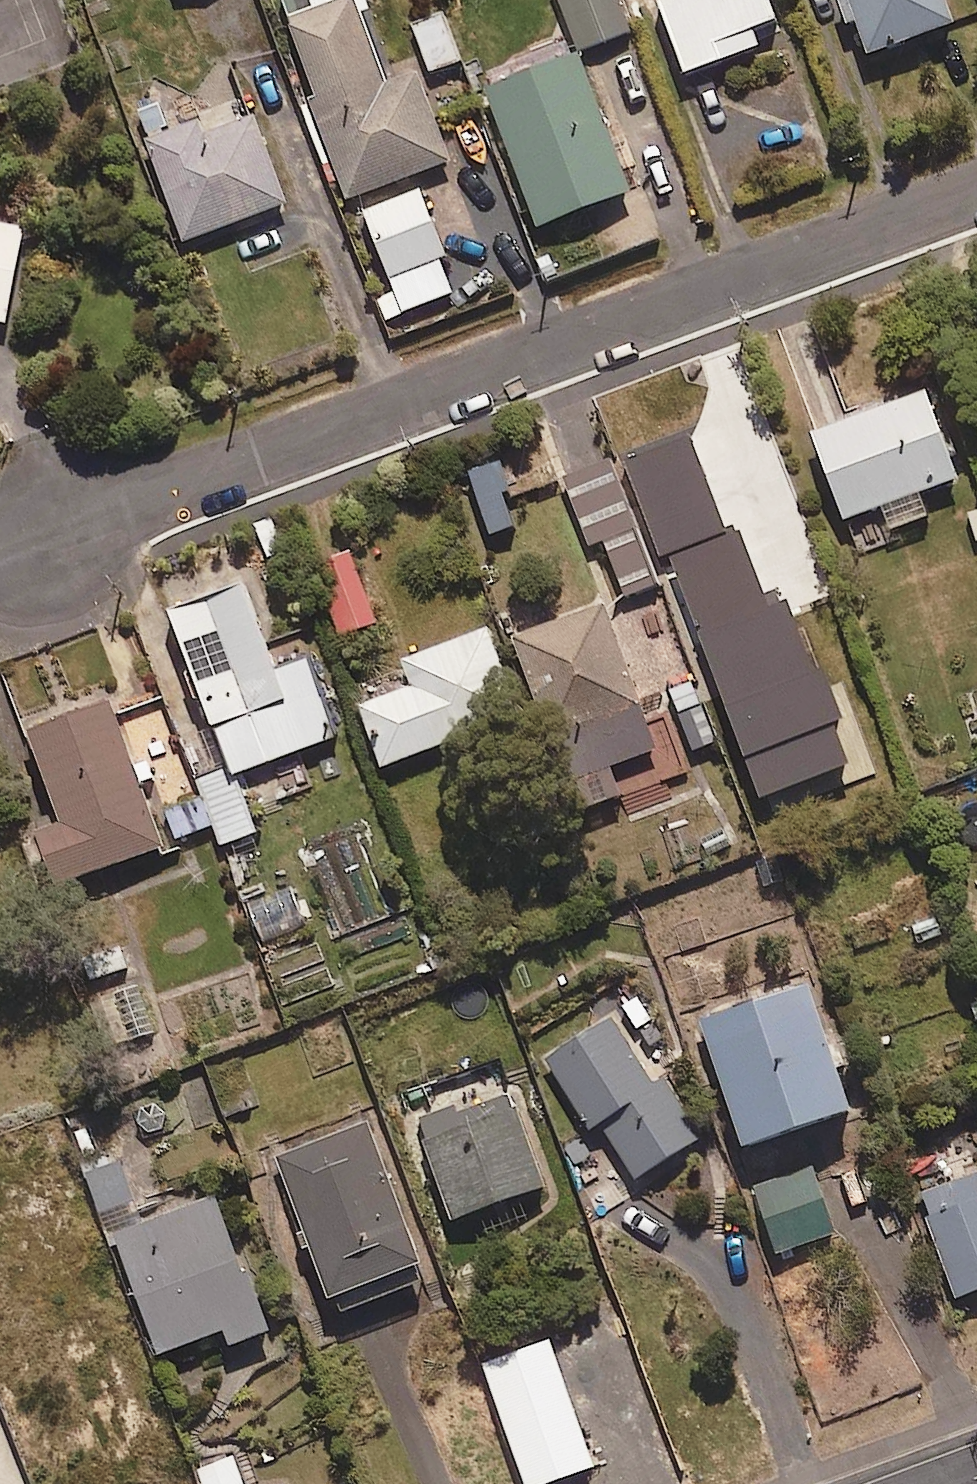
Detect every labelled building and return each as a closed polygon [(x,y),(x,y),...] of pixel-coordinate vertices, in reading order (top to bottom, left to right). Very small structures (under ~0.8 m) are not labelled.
[(373,11),(369,0),(345,0),(346,2),(292,23),(322,101),(316,103),(354,204),(456,165),(422,76),(394,87),(366,14),(373,11)] [(635,36),(621,0),(565,0),(585,54),(635,36)] [(783,25),(773,0),(679,0),(664,6),(692,78),(766,50),(760,34),(783,25)] [(964,28),(954,0),(856,0),(878,60),(964,28)] [(432,75),(466,64),(450,15),(416,26),(432,75)] [(544,232),(638,196),(584,58),(491,94),(544,232)] [(255,109),(175,140),(163,108),(140,116),(188,246),(292,207),(255,109)] [(394,282),(451,260),(425,195),(368,217),(394,282)] [(8,319),(26,227),(0,222),(0,318),(8,319)] [(926,498),(967,483),(934,397),(819,441),(861,549),(935,521),(926,498)] [(617,465),(569,483),(580,514),(570,517),(583,555),(608,546),(628,601),(662,589),(617,465)] [(351,636),(379,627),(354,555),(327,564),(351,636)] [(313,664),(284,676),(250,591),(177,620),(240,780),(343,739),(313,664)] [(666,758),(612,609),(519,643),(554,738),(600,721),(620,775),(666,758)] [(388,771),(526,723),(495,634),(410,664),(419,692),(367,710),(388,771)] [(162,785),(152,758),(136,764),(115,707),(34,738),(70,832),(49,840),(69,890),(170,852),(147,791),(162,785)] [(226,850),(261,835),(236,774),(165,803),(181,843),(217,828),(226,850)] [(754,1157),(860,1118),(813,988),(706,1027),(754,1157)] [(659,1071),(650,1077),(610,1013),(544,1054),(624,1182),(699,1134),(659,1071)] [(459,1227),(552,1194),(517,1094),(424,1127),(459,1227)] [(88,1172),(126,1158),(112,1120),(74,1135),(88,1172)] [(437,1284),(432,1271),(372,1124),(281,1161),(340,1306),(346,1321),(437,1284)] [(127,1164),(95,1176),(119,1240),(166,1362),(233,1337),(239,1353),(278,1338),(254,1275),(249,1277),(220,1201),(151,1227),(127,1164)] [(782,1258),(840,1237),(816,1168),(757,1190),(782,1258)] [(976,1298),(976,1180),(928,1198),(967,1302),(976,1298)] [(233,1458),(200,1471),(205,1483),(244,1483),(233,1458)]
